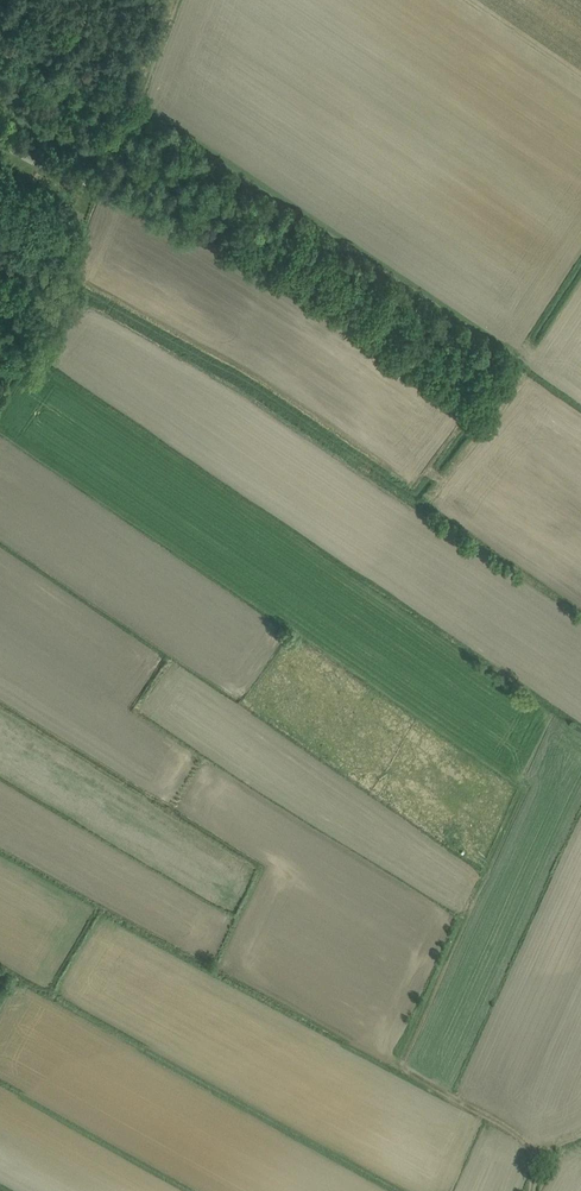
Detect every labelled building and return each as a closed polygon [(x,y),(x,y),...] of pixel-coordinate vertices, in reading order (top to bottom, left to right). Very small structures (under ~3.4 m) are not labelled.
[(10,139),(5,148),(32,162),(37,154),(10,139)]
